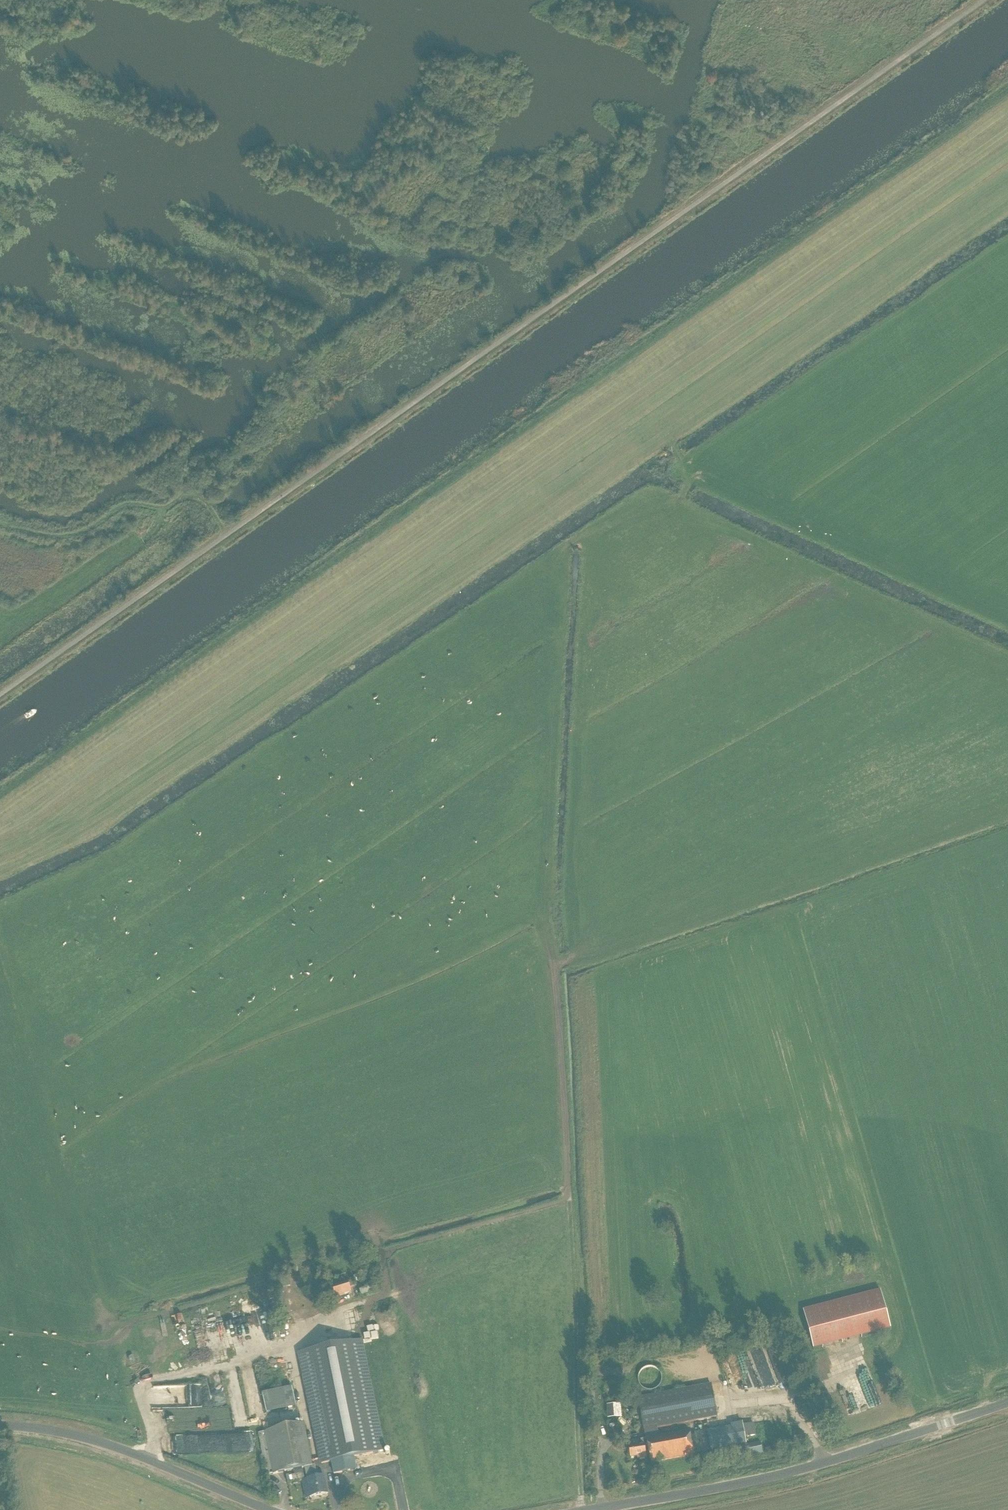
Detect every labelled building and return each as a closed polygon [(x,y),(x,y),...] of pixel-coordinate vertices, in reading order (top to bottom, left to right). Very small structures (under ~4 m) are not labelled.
[(361,1278),(364,1285),(369,1283),(370,1283),(373,1292),(378,1290),(374,1279),(372,1270),(365,1273),(366,1276),(361,1278)] [(350,1288),(356,1286),(354,1280),(332,1287),(335,1298),(351,1293),(350,1288)] [(369,1283),(364,1285),(358,1286),(361,1296),(373,1292),(370,1283),(369,1283)] [(881,1289),(802,1310),(813,1350),(892,1329),(881,1289)] [(299,1351),(300,1353),(322,1464),(332,1462),(334,1474),(356,1470),(354,1457),(385,1451),(362,1338),(299,1351)] [(651,1367),(649,1367),(647,1367),(645,1367),(643,1368),(642,1369),(640,1371),(639,1373),(638,1374),(637,1376),(637,1378),(637,1380),(638,1382),(639,1384),(640,1386),(642,1387),(643,1389),(645,1390),(647,1390),(649,1390),(651,1390),(653,1390),(655,1389),(657,1387),(658,1386),(659,1384),(660,1382),(661,1380),(661,1378),(661,1376),(660,1374),(659,1373),(658,1371),(657,1369),(655,1368),(653,1367),(651,1367)] [(181,1384),(182,1405),(196,1405),(196,1393),(188,1393),(188,1384),(181,1384)] [(638,1398),(646,1437),(646,1439),(641,1440),(642,1446),(629,1448),(630,1458),(637,1457),(638,1459),(646,1458),(645,1454),(649,1453),(651,1462),(694,1455),(689,1431),(659,1436),(658,1428),(717,1416),(711,1384),(638,1398)] [(267,1414),(297,1408),(292,1387),(262,1394),(267,1414)] [(622,1402),(607,1403),(608,1417),(623,1416),(622,1402)] [(747,1447),(743,1423),(731,1425),(731,1427),(707,1432),(711,1454),(747,1447)] [(273,1474),(302,1468),(305,1468),(307,1480),(306,1480),(310,1498),(328,1494),(324,1476),(318,1477),(315,1465),(312,1466),(304,1424),(265,1432),(265,1433),(273,1474)] [(273,1474),(265,1433),(258,1434),(264,1460),(267,1476),(273,1474)] [(224,1450),(224,1455),(224,1459),(227,1464),(230,1467),(234,1469),(239,1470),(244,1469),(248,1467),(252,1464),(254,1459),(255,1455),(254,1450),(252,1445),(248,1442),(244,1440),(239,1439),(234,1440),(230,1442),(227,1445),(224,1450)] [(761,1441),(748,1445),(751,1454),(763,1451),(761,1441)] [(371,1458),(357,1460),(358,1466),(372,1464),(371,1458)]
